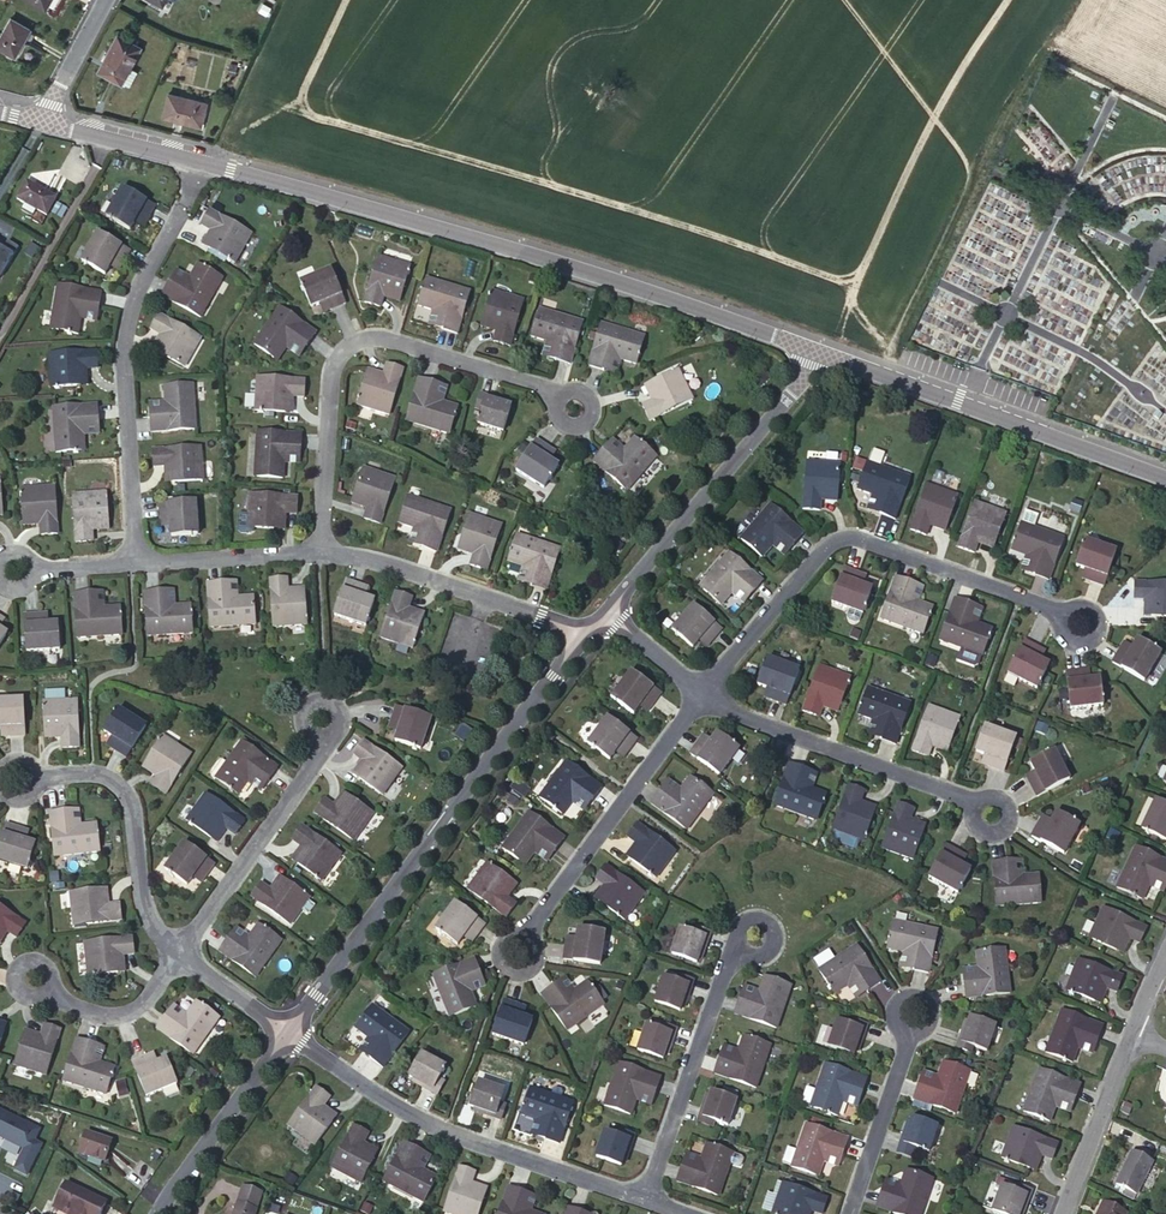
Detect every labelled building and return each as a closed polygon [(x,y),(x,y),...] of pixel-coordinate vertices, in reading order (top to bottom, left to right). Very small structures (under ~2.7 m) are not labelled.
[(31,27),(11,16),(0,35),(0,47),(15,56),(31,27)] [(99,69),(130,86),(138,71),(129,66),(140,46),(117,34),(99,69)] [(169,91),(163,115),(201,124),(206,100),(169,91)] [(25,202),(21,209),(35,217),(38,211),(47,215),(57,198),(26,181),(16,198),(25,202)] [(131,230),(135,222),(139,215),(147,220),(155,206),(122,187),(106,216),(131,230)] [(217,232),(209,246),(235,261),(251,233),(210,208),(201,223),(211,229),(217,232)] [(139,215),(135,222),(144,226),(147,220),(139,215)] [(202,242),(209,246),(217,232),(211,229),(202,242)] [(106,275),(111,266),(114,260),(122,265),(130,251),(98,232),(82,261),(106,275)] [(1,281),(18,250),(0,240),(0,280),(1,281)] [(381,306),(384,296),(385,290),(402,295),(411,265),(378,255),(364,301),(381,306)] [(114,260),(111,266),(119,271),(122,265),(114,260)] [(184,288),(170,280),(162,294),(200,315),(222,276),(198,263),(190,277),(184,288)] [(312,306),(319,303),(327,299),(331,309),(346,302),(330,267),(300,281),(312,306)] [(176,269),(170,280),(184,288),(190,277),(176,269)] [(418,304),(433,308),(445,312),(441,327),(457,332),(471,289),(426,275),(418,304)] [(79,333),(81,317),(83,305),(98,308),(101,292),(58,284),(50,328),(79,333)] [(499,323),(496,330),(493,340),(509,345),(524,299),(492,289),(484,318),(499,323)] [(385,290),(384,296),(400,301),(402,295),(385,290)] [(327,299),(319,303),(323,311),(331,309),(327,299)] [(83,305),(81,317),(96,320),(98,308),(83,305)] [(277,358),(287,345),(294,335),(307,344),(316,331),(280,306),(254,342),(277,358)] [(533,335),(548,339),(560,342),(555,358),(571,363),(584,320),(541,307),(533,335)] [(445,312),(433,308),(429,323),(441,327),(445,312)] [(151,328),(160,334),(166,337),(158,349),(184,365),(201,337),(161,313),(151,328)] [(482,325),(496,330),(499,323),(484,318),(482,325)] [(609,354),(620,358),(637,363),(645,335),(602,322),(589,364),(604,369),(609,354)] [(166,337),(160,334),(153,346),(158,349),(166,337)] [(294,335),(287,345),(300,354),(307,344),(294,335)] [(560,342),(548,339),(543,354),(555,358),(560,342)] [(81,368),(88,369),(98,368),(97,350),(49,353),(51,386),(81,385),(81,368)] [(616,373),(620,358),(609,354),(604,369),(616,373)] [(387,362),(383,373),(382,380),(366,375),(357,404),(390,414),(403,367),(387,362)] [(659,397),(652,400),(643,404),(650,420),(694,399),(679,368),(652,382),(659,397)] [(382,380),(383,373),(368,369),(366,375),(382,380)] [(287,394),(294,395),(305,396),(306,378),(257,375),(255,409),(286,410),(287,394)] [(458,405),(441,400),(430,397),(434,381),(418,377),(406,419),(449,432),(458,405)] [(430,397),(441,400),(446,385),(434,381),(430,397)] [(645,385),(652,400),(659,397),(652,382),(645,385)] [(166,413),(150,414),(151,431),(196,428),(193,383),(163,384),(165,401),(166,413)] [(476,408),(482,411),(487,394),(481,393),(476,408)] [(293,411),(294,395),(287,394),(286,410),(293,411)] [(512,405),(507,404),(495,401),(496,397),(487,394),(482,411),(478,424),(504,431),(512,405)] [(150,402),(150,414),(166,413),(165,401),(150,402)] [(85,450),(84,434),(82,421),(98,420),(97,404),(53,406),(55,452),(85,450)] [(82,421),(84,434),(99,433),(98,420),(82,421)] [(283,477),(284,461),(285,448),(300,449),(301,433),(257,430),(253,475),(283,477)] [(559,465),(551,459),(544,456),(550,446),(537,437),(516,470),(544,488),(559,465)] [(634,437),(624,449),(616,459),(604,449),(594,461),(628,490),(657,456),(634,437)] [(616,459),(624,449),(612,439),(604,449),(616,459)] [(153,465),(164,465),(173,464),(173,481),(203,479),(201,446),(153,448),(153,465)] [(544,456),(551,459),(557,450),(550,446),(544,456)] [(285,448),(284,461),(300,462),(300,449),(285,448)] [(820,511),(821,500),(821,493),(837,495),(839,465),(808,462),(803,510),(820,511)] [(173,464),(164,465),(165,481),(173,481),(173,464)] [(858,491),(873,497),(885,501),(880,515),(895,520),(910,479),(868,464),(858,491)] [(370,501),(368,507),(365,518),(381,523),(395,477),(364,467),(355,496),(370,501)] [(40,515),(40,522),(41,534),(58,532),(55,485),(21,487),(23,516),(40,515)] [(926,536),(930,525),(932,519),(947,525),(957,496),(927,486),(911,531),(926,536)] [(91,523),(108,522),(106,491),(72,493),(76,541),(93,540),(92,529),(91,523)] [(279,512),(285,513),(296,513),(298,496),(250,493),(248,526),(277,528),(279,512)] [(400,522),(414,526),(426,531),(421,545),(437,551),(451,508),(409,495),(400,522)] [(353,502),(368,507),(370,501),(355,496),(353,502)] [(885,501),(873,497),(868,511),(880,515),(885,501)] [(169,518),(169,525),(170,535),(199,533),(196,501),(159,502),(160,519),(169,518)] [(974,554),(978,543),(980,537),(995,543),(1006,514),(975,503),(959,548),(974,554)] [(763,558),(774,546),(781,537),(792,546),(803,534),(770,506),(741,540),(763,558)] [(284,528),(285,513),(279,512),(277,528),(284,528)] [(1025,512),(1011,551),(1027,557),(1038,561),(1033,575),(1049,581),(1063,539),(1033,529),(1037,516),(1025,512)] [(477,546),(474,553),(471,564),(487,569),(503,523),(471,513),(461,541),(477,546)] [(932,519),(930,525),(945,531),(947,525),(932,519)] [(426,531),(414,526),(409,541),(421,545),(426,531)] [(508,559),(524,565),(535,568),(530,583),(547,589),(561,547),(518,532),(508,559)] [(781,537),(774,546),(785,556),(792,546),(781,537)] [(980,537),(978,543),(993,549),(995,543),(980,537)] [(459,548),(474,553),(477,546),(461,541),(459,548)] [(1077,567),(1086,570),(1092,572),(1089,581),(1104,586),(1116,552),(1086,542),(1077,567)] [(722,607),(732,593),(740,585),(752,595),(763,582),(729,554),(700,588),(722,607)] [(1027,557),(1022,571),(1033,575),(1038,561),(1027,557)] [(535,568),(524,565),(519,580),(530,583),(535,568)] [(856,584),(859,575),(844,570),(833,603),(863,614),(871,589),(862,586),(856,584)] [(1092,572),(1086,570),(1083,579),(1089,581),(1092,572)] [(865,577),(859,575),(856,584),(862,586),(865,577)] [(288,596),(288,588),(288,578),(271,579),(274,627),(308,625),(306,595),(288,596)] [(374,599),(366,596),(359,594),(362,585),(347,579),(334,615),(365,626),(374,599)] [(906,598),(911,584),(896,579),(881,620),(923,635),(932,608),(917,602),(906,598)] [(254,595),(238,597),(225,598),(224,582),(208,583),(211,627),(256,625),(254,595)] [(225,598),(238,597),(236,582),(224,582),(225,598)] [(1146,600),(1153,601),(1152,617),(1165,618),(1165,584),(1135,583),(1134,600),(1146,600)] [(922,589),(911,584),(906,598),(917,602),(922,589)] [(359,594),(366,596),(369,587),(362,585),(359,594)] [(740,585),(732,593),(744,604),(752,595),(740,585)] [(305,588),(288,588),(288,596),(306,595),(305,588)] [(162,607),(174,606),(173,590),(161,591),(162,607)] [(190,605),(174,606),(162,607),(161,591),(145,592),(148,635),(192,632),(190,605)] [(91,608),(104,607),(103,592),(90,593),(91,608)] [(406,615),(409,608),(412,598),(395,592),(381,637),(412,648),(421,620),(406,615)] [(120,606),(104,607),(91,608),(90,593),(74,594),(77,637),(122,634),(120,606)] [(965,620),(970,606),(955,600),(940,641),(982,656),(992,629),(977,624),(965,620)] [(693,648),(700,641),(704,636),(711,642),(721,630),(694,606),(673,631),(693,648)] [(981,610),(970,606),(965,620),(977,624),(981,610)] [(424,613),(409,608),(406,615),(421,620),(424,613)] [(58,621),(49,622),(41,623),(40,613),(24,614),(27,653),(60,650),(58,621)] [(41,623),(49,622),(48,613),(40,613),(41,623)] [(704,636),(700,641),(707,647),(711,642),(704,636)] [(1138,641),(1133,650),(1130,654),(1122,650),(1114,663),(1145,682),(1161,655),(1138,641)] [(1049,665),(1040,661),(1035,658),(1039,649),(1025,642),(1009,675),(1037,689),(1049,665)] [(1130,654),(1133,650),(1125,645),(1122,650),(1130,654)] [(1035,658),(1040,661),(1045,652),(1039,649),(1035,658)] [(759,686),(768,689),(774,691),(771,700),(786,705),(798,671),(768,660),(759,686)] [(819,718),(823,707),(825,701),(840,706),(850,678),(819,667),(803,712),(819,718)] [(634,714),(640,706),(643,701),(651,707),(661,694),(631,672),(612,698),(634,714)] [(1100,680),(1090,681),(1084,681),(1082,672),(1068,674),(1072,710),(1103,706),(1100,680)] [(301,680),(293,687),(299,695),(308,689),(301,680)] [(774,691),(768,689),(765,698),(771,700),(774,691)] [(859,716),(874,722),(885,726),(880,740),(895,745),(910,704),(868,689),(859,716)] [(6,735),(24,735),(23,697),(0,697),(0,725),(6,725),(6,735)] [(62,730),(62,737),(63,747),(79,746),(77,699),(43,700),(45,731),(62,730)] [(643,701),(640,706),(647,712),(651,707),(643,701)] [(825,701),(823,707),(838,712),(840,706),(825,701)] [(400,724),(398,731),(395,740),(421,749),(432,718),(396,706),(391,721),(400,724)] [(928,757),(932,746),(935,740),(950,746),(960,718),(929,707),(913,752),(928,757)] [(104,731),(111,736),(116,739),(111,748),(125,757),(146,725),(119,708),(104,731)] [(610,761),(616,753),(620,748),(627,753),(637,740),(608,719),(589,745),(610,761)] [(388,728),(398,731),(400,724),(391,721),(388,728)] [(885,726),(874,722),(869,736),(880,740),(885,726)] [(992,758),(988,767),(1004,772),(1015,738),(985,728),(977,753),(986,756),(992,758)] [(717,734),(711,742),(707,747),(700,741),(691,754),(719,775),(739,750),(717,734)] [(116,739),(111,736),(106,744),(111,748),(116,739)] [(161,770),(156,776),(151,784),(165,793),(191,754),(163,736),(147,761),(161,770)] [(707,747),(711,742),(704,736),(700,741),(707,747)] [(1016,739),(1012,747),(1019,749),(1022,741),(1016,739)] [(353,754),(362,760),(368,764),(359,777),(383,794),(403,768),(363,740),(353,754)] [(935,740),(932,746),(947,752),(950,746),(935,740)] [(239,794),(248,781),(255,771),(268,780),(277,767),(240,741),(215,777),(239,794)] [(620,748),(616,753),(624,758),(627,753),(620,748)] [(764,761),(773,765),(777,755),(768,751),(764,761)] [(1031,764),(1036,773),(1039,778),(1030,782),(1038,796),(1069,780),(1054,752),(1031,764)] [(988,767),(992,758),(986,756),(983,765),(988,767)] [(368,764),(362,760),(353,773),(359,777),(368,764)] [(143,767),(156,776),(161,770),(147,761),(143,767)] [(563,815),(573,802),(580,793),(592,801),(602,788),(566,762),(540,798),(563,815)] [(799,785),(804,771),(789,765),(775,807),(816,822),(826,794),(811,789),(799,785)] [(255,771),(248,781),(261,790),(268,780),(255,771)] [(816,775),(804,771),(799,785),(811,789),(816,775)] [(1039,778),(1036,773),(1027,777),(1030,782),(1039,778)] [(690,778),(680,791),(673,801),(661,792),(651,805),(687,831),(713,795),(690,778)] [(673,801),(680,791),(668,782),(661,792),(673,801)] [(834,832),(832,838),(833,840),(840,843),(841,846),(854,851),(857,850),(860,842),(863,843),(874,815),(858,809),(860,803),(864,792),(849,787),(833,831),(834,832)] [(221,825),(226,829),(235,835),(245,821),(205,793),(187,820),(212,837),(221,825)] [(343,793),(334,804),(340,809),(349,797),(343,793)] [(580,793),(573,802),(585,811),(592,801),(580,793)] [(340,809),(334,804),(326,798),(315,812),(354,840),(373,814),(349,797),(340,809)] [(1156,801),(1143,830),(1165,841),(1165,806),(1156,801)] [(876,809),(860,803),(858,809),(874,815),(876,809)] [(907,827),(910,821),(914,810),(898,805),(882,850),(913,861),(923,833),(907,827)] [(78,809),(66,810),(68,825),(79,824),(78,809)] [(66,810),(49,812),(55,856),(99,851),(96,823),(79,824),(68,825),(66,810)] [(526,866),(535,853),(542,843),(554,852),(564,839),(529,813),(502,849),(526,866)] [(1057,813),(1052,822),(1049,828),(1041,823),(1033,837),(1065,854),(1080,826),(1057,813)] [(1049,828),(1052,822),(1044,818),(1041,823),(1049,828)] [(925,827),(910,821),(907,827),(923,833),(925,827)] [(27,839),(20,838),(23,828),(7,823),(0,844),(0,860),(28,869),(36,842),(27,839)] [(656,879),(676,853),(664,844),(637,824),(627,837),(637,844),(642,848),(632,861),(656,879)] [(217,841),(226,829),(221,825),(212,837),(217,841)] [(293,839),(301,845),(307,849),(297,862),(323,880),(342,853),(303,825),(293,839)] [(20,838),(27,839),(29,830),(23,828),(20,838)] [(187,884),(192,877),(196,871),(204,877),(213,863),(183,842),(165,869),(187,884)] [(542,843),(535,853),(547,862),(554,852),(542,843)] [(627,857),(632,861),(642,848),(637,844),(627,857)] [(307,849),(301,845),(291,858),(297,862),(307,849)] [(956,862),(961,854),(947,846),(930,878),(958,894),(971,870),(962,865),(956,862)] [(1151,885),(1156,875),(1165,879),(1165,861),(1136,847),(1117,889),(1144,901),(1151,885)] [(966,857),(961,854),(956,862),(962,865),(966,857)] [(1021,861),(1009,862),(1011,877),(1023,876),(1021,861)] [(1011,877),(1009,862),(992,864),(997,908),(1041,904),(1038,875),(1023,876),(1011,877)] [(516,885),(487,864),(467,890),(506,918),(516,905),(506,898),(516,885)] [(18,876),(20,869),(9,866),(7,873),(18,876)] [(596,879),(605,886),(610,890),(601,903),(625,921),(645,895),(606,866),(596,879)] [(196,871),(192,877),(200,883),(204,877),(196,871)] [(1151,885),(1165,891),(1165,888),(1165,879),(1156,875),(1151,885)] [(275,894),(269,889),(261,883),(251,896),(291,925),(310,898),(279,876),(273,884),(279,888),(275,894)] [(273,884),(269,889),(275,894),(279,888),(273,884)] [(610,890),(605,886),(596,899),(601,903),(610,890)] [(102,905),(109,904),(107,887),(101,888),(102,905)] [(119,903),(109,904),(102,905),(101,888),(70,892),(73,925),(121,919),(119,903)] [(458,945),(463,937),(467,932),(475,938),(484,925),(455,904),(437,930),(458,945)] [(8,931),(17,937),(26,923),(0,906),(0,929),(2,926),(8,931)] [(1090,938),(1117,950),(1124,936),(1129,938),(1140,943),(1147,928),(1103,908),(1090,938)] [(888,950),(905,954),(916,956),(913,971),(929,974),(938,931),(894,922),(888,950)] [(258,923),(248,937),(241,947),(230,938),(220,951),(255,977),(282,940),(258,923)] [(241,947),(248,937),(237,928),(230,938),(241,947)] [(693,934),(709,940),(711,934),(695,928),(693,934)] [(578,929),(577,939),(576,945),(567,944),(565,959),(600,964),(605,933),(578,929)] [(706,948),(709,940),(693,934),(680,930),(671,955),(697,964),(698,959),(703,947),(706,948)] [(467,932),(463,937),(471,943),(475,938),(467,932)] [(116,956),(123,955),(134,954),(132,936),(84,942),(88,974),(118,970),(116,956)] [(1124,936),(1117,950),(1123,953),(1129,938),(1124,936)] [(835,996),(849,987),(859,980),(867,992),(881,983),(856,947),(819,971),(835,996)] [(977,953),(979,969),(981,981),(965,984),(967,999),(1011,994),(1005,949),(977,953)] [(916,956),(905,954),(901,968),(913,971),(916,956)] [(125,970),(123,955),(116,956),(118,970),(125,970)] [(466,981),(479,975),(473,960),(433,976),(450,1018),(476,1006),(470,992),(466,981)] [(1066,991),(1095,1001),(1100,986),(1107,988),(1117,992),(1123,977),(1078,960),(1066,991)] [(981,981),(979,969),(963,971),(965,984),(981,981)] [(484,986),(479,975),(466,981),(470,992),(484,986)] [(676,982),(692,988),(694,981),(678,976),(676,982)] [(764,977),(758,993),(755,1005),(740,999),(734,1015),(777,1029),(791,987),(764,977)] [(689,996),(692,988),(676,982),(664,978),(654,1003),(680,1012),(682,1007),(686,995),(689,996)] [(564,999),(573,992),(564,979),(554,987),(564,999)] [(859,980),(849,987),(857,999),(867,992),(859,980)] [(587,982),(573,992),(564,999),(554,987),(542,996),(568,1032),(604,1005),(587,982)] [(1100,986),(1095,1001),(1101,1003),(1107,988),(1100,986)] [(755,1005),(758,993),(744,988),(740,999),(755,1005)] [(196,1001),(187,1014),(179,1024),(167,1015),(158,1028),(194,1053),(220,1018),(196,1001)] [(517,1015),(519,1006),(505,1002),(494,1036),(524,1046),(532,1021),(522,1017),(517,1015)] [(179,1024),(187,1014),(174,1005),(167,1015),(179,1024)] [(355,1030),(368,1039),(378,1046),(369,1058),(383,1068),(408,1032),(373,1006),(355,1030)] [(525,1008),(519,1006),(517,1015),(522,1017),(525,1008)] [(1073,1063),(1079,1048),(1083,1037),(1097,1042),(1103,1026),(1062,1011),(1046,1053),(1073,1063)] [(961,1034),(958,1042),(974,1048),(987,1052),(996,1027),(970,1018),(969,1023),(964,1035),(961,1034)] [(850,1027),(866,1032),(868,1025),(852,1020),(850,1027)] [(965,1021),(961,1034),(964,1035),(969,1023),(965,1021)] [(863,1040),(866,1032),(850,1027),(837,1023),(829,1047),(854,1056),(856,1051),(860,1039),(863,1040)] [(45,1024),(41,1035),(39,1041),(23,1036),(14,1064),(46,1075),(60,1030),(45,1024)] [(659,1030),(675,1036),(677,1030),(661,1025),(659,1030)] [(669,1043),(672,1044),(675,1036),(659,1030),(646,1026),(637,1051),(663,1060),(665,1055),(669,1043)] [(39,1041),(41,1035),(26,1029),(23,1036),(39,1041)] [(1083,1037),(1079,1048),(1094,1053),(1097,1042),(1083,1037)] [(743,1038),(738,1053),(734,1065),(719,1060),(714,1074),(756,1088),(771,1047),(743,1038)] [(115,1067),(100,1062),(87,1059),(92,1043),(77,1039),(63,1080),(106,1094),(115,1067)] [(378,1046),(368,1039),(360,1051),(369,1058),(378,1046)] [(974,1048),(958,1042),(956,1048),(972,1054),(974,1048)] [(87,1059),(100,1062),(104,1047),(92,1043),(87,1059)] [(734,1065),(738,1053),(723,1048),(719,1060),(734,1065)] [(154,1053),(147,1056),(151,1064),(157,1062),(154,1053)] [(424,1085),(423,1089),(431,1093),(439,1078),(445,1066),(421,1054),(409,1078),(413,1080),(424,1085)] [(147,1056),(132,1062),(146,1096),(178,1084),(167,1058),(157,1062),(151,1064),(147,1056)] [(970,1072),(943,1063),(937,1079),(934,1090),(919,1085),(914,1100),(919,1102),(925,1104),(932,1107),(956,1114),(970,1072)] [(631,1115),(637,1100),(641,1089),(655,1093),(660,1078),(619,1064),(604,1106),(631,1115)] [(838,1117),(844,1102),(847,1090),(862,1095),(867,1079),(825,1065),(811,1107),(838,1117)] [(1051,1122),(1056,1107),(1061,1096),(1075,1101),(1081,1085),(1039,1070),(1023,1112),(1051,1122)] [(937,1079),(923,1074),(919,1085),(934,1090),(937,1079)] [(439,1078),(431,1093),(436,1096),(444,1081),(439,1078)] [(411,1083),(423,1089),(424,1085),(413,1080),(411,1083)] [(126,1095),(125,1082),(118,1083),(119,1095),(126,1095)] [(486,1117),(494,1120),(500,1104),(504,1091),(479,1082),(470,1108),(475,1109),(487,1113),(486,1117)] [(562,1092),(560,1090),(555,1087),(552,1089),(551,1094),(530,1088),(521,1115),(536,1121),(548,1124),(543,1139),(559,1144),(573,1102),(560,1098),(562,1092)] [(731,1091),(724,1088),(722,1095),(729,1098),(731,1091)] [(319,1112),(323,1107),(329,1098),(316,1089),(288,1126),(314,1146),(332,1122),(319,1112)] [(641,1089),(637,1100),(651,1105),(655,1093),(641,1089)] [(847,1090),(844,1102),(858,1107),(862,1095),(847,1090)] [(731,1091),(729,1098),(736,1100),(738,1093),(731,1091)] [(702,1108),(699,1117),(716,1123),(728,1127),(737,1101),(712,1092),(710,1097),(705,1109),(702,1108)] [(706,1096),(702,1108),(705,1109),(710,1097),(706,1096)] [(1061,1096),(1056,1107),(1071,1112),(1075,1101),(1061,1096)] [(919,1102),(912,1106),(923,1111),(925,1104),(919,1102)] [(500,1104),(494,1120),(501,1122),(506,1106),(500,1104)] [(925,1104),(923,1111),(930,1113),(932,1107),(925,1104)] [(336,1117),(323,1107),(319,1112),(332,1122),(336,1117)] [(716,1123),(699,1117),(697,1123),(714,1129),(716,1123)] [(903,1135),(901,1143),(917,1149),(929,1153),(938,1128),(913,1119),(911,1124),(907,1136),(903,1135)] [(548,1124),(536,1121),(531,1135),(543,1139),(548,1124)] [(819,1177),(825,1162),(828,1150),(843,1156),(848,1140),(806,1126),(792,1168),(819,1177)] [(360,1150),(363,1144),(368,1135),(353,1127),(331,1169),(360,1185),(374,1158),(360,1150)] [(1001,1159),(1029,1169),(1035,1154),(1041,1156),(1052,1160),(1058,1145),(1013,1128),(1001,1159)] [(78,1152),(104,1162),(112,1141),(86,1131),(78,1152)] [(618,1137),(634,1143),(636,1137),(620,1132),(618,1137)] [(631,1151),(634,1143),(618,1137),(605,1133),(596,1157),(622,1166),(623,1162),(627,1150),(631,1151)] [(412,1165),(418,1151),(403,1143),(382,1183),(423,1204),(436,1178),(421,1170),(412,1165)] [(917,1149),(901,1143),(898,1150),(914,1155),(917,1149)] [(377,1152),(363,1144),(360,1150),(374,1158),(377,1152)] [(706,1146),(701,1161),(697,1172),(683,1167),(677,1183),(718,1198),(734,1155),(706,1146)] [(828,1150),(825,1162),(839,1167),(843,1156),(828,1150)] [(429,1157),(418,1151),(412,1165),(421,1170),(429,1157)] [(1152,1163),(1133,1153),(1116,1185),(1136,1195),(1152,1163)] [(1035,1154),(1029,1169),(1036,1171),(1041,1156),(1035,1154)] [(697,1172),(701,1161),(686,1156),(683,1167),(697,1172)] [(471,1184),(475,1173),(460,1168),(444,1213),(447,1213),(478,1213),(485,1196),(469,1190),(471,1184)] [(900,1187),(896,1198),(882,1193),(876,1209),(892,1213),(921,1213),(933,1180),(905,1171),(900,1187)] [(53,1204),(74,1213),(99,1213),(105,1202),(64,1182),(53,1204)] [(896,1198),(900,1187),(886,1182),(882,1193),(896,1198)] [(487,1189),(471,1184),(469,1190),(485,1196),(487,1189)] [(764,1211),(772,1213),(782,1186),(776,1184),(772,1196),(769,1195),(764,1211)] [(805,1210),(812,1212),(819,1213),(823,1213),(827,1200),(782,1185),(782,1186),(772,1213),(804,1213),(805,1210)] [(1015,1192),(1031,1198),(1033,1192),(1017,1186),(1015,1192)] [(242,1187),(233,1213),(253,1213),(260,1193),(242,1187)] [(1031,1198),(1015,1192),(1002,1187),(993,1212),(997,1213),(1021,1213),(1024,1205),(1027,1206),(1031,1198)] [(523,1194),(508,1188),(499,1213),(536,1213),(530,1212),(519,1208),(523,1194)] [(535,1198),(523,1194),(519,1208),(530,1212),(535,1198)] [(53,1204),(51,1208),(64,1213),(74,1213),(53,1204)] [(1102,1204),(1097,1213),(1125,1213),(1102,1204)]
